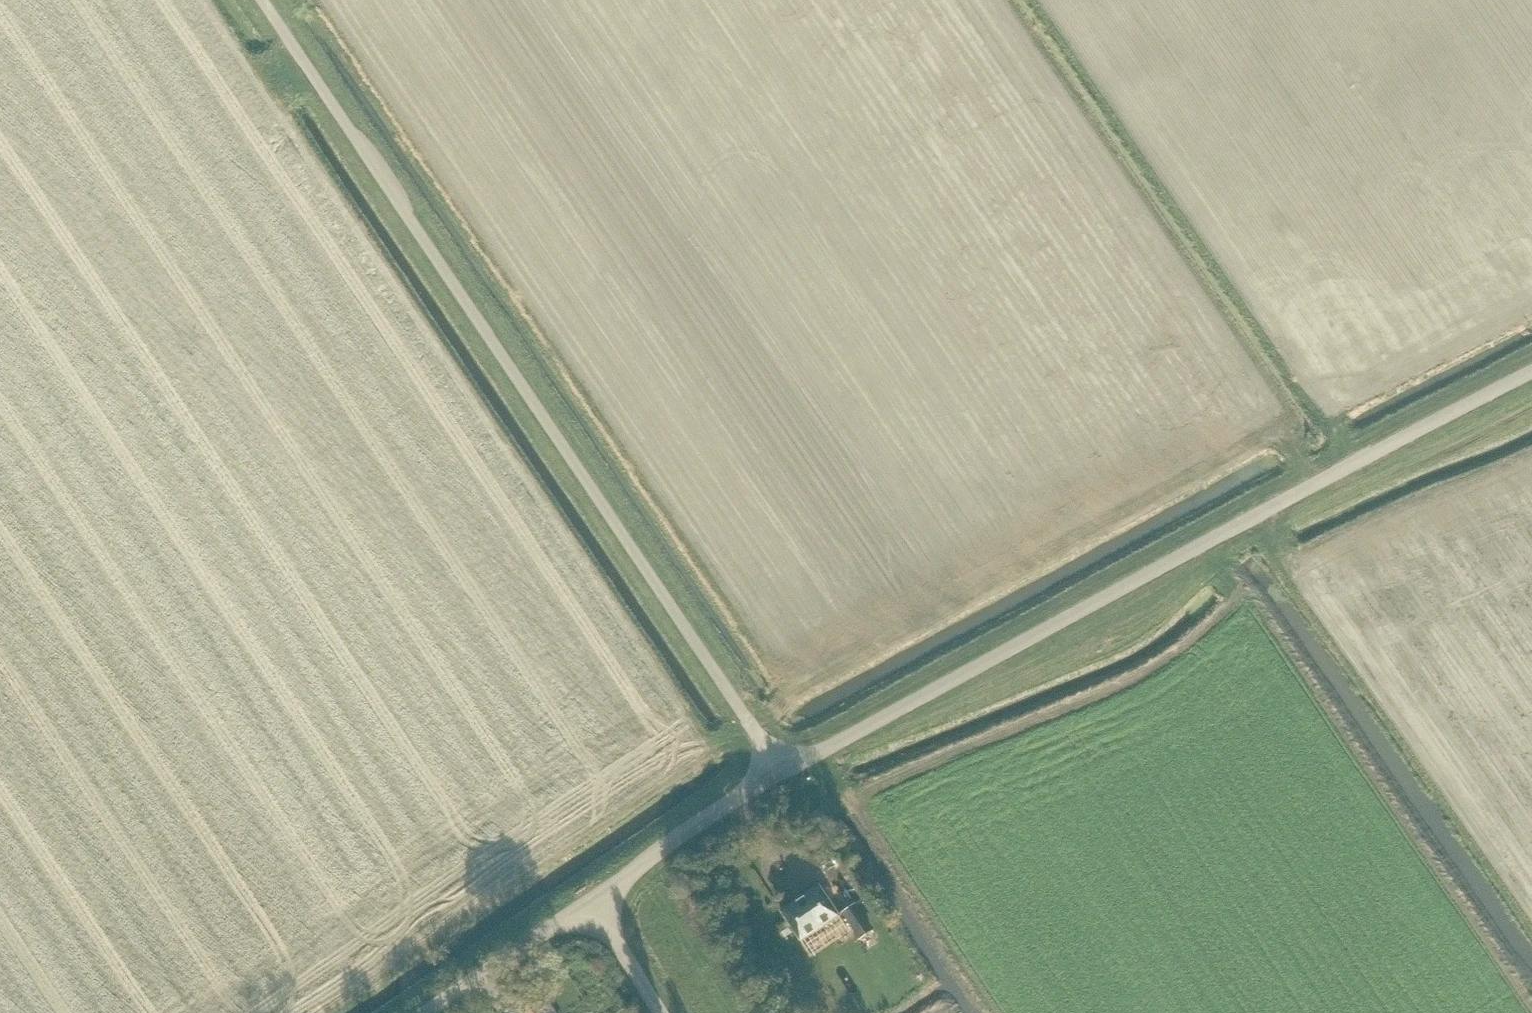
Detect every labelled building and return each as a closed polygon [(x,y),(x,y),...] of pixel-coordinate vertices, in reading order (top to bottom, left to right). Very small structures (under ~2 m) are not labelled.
[(811,816),(820,831),(830,825),(820,810),(811,816)] [(838,916),(819,887),(782,912),(801,941),(838,916)] [(855,904),(842,913),(859,940),(873,932),(855,904)] [(551,1004),(553,1003),(545,990),(520,1006),(524,1012),(556,1012),(551,1004)]
